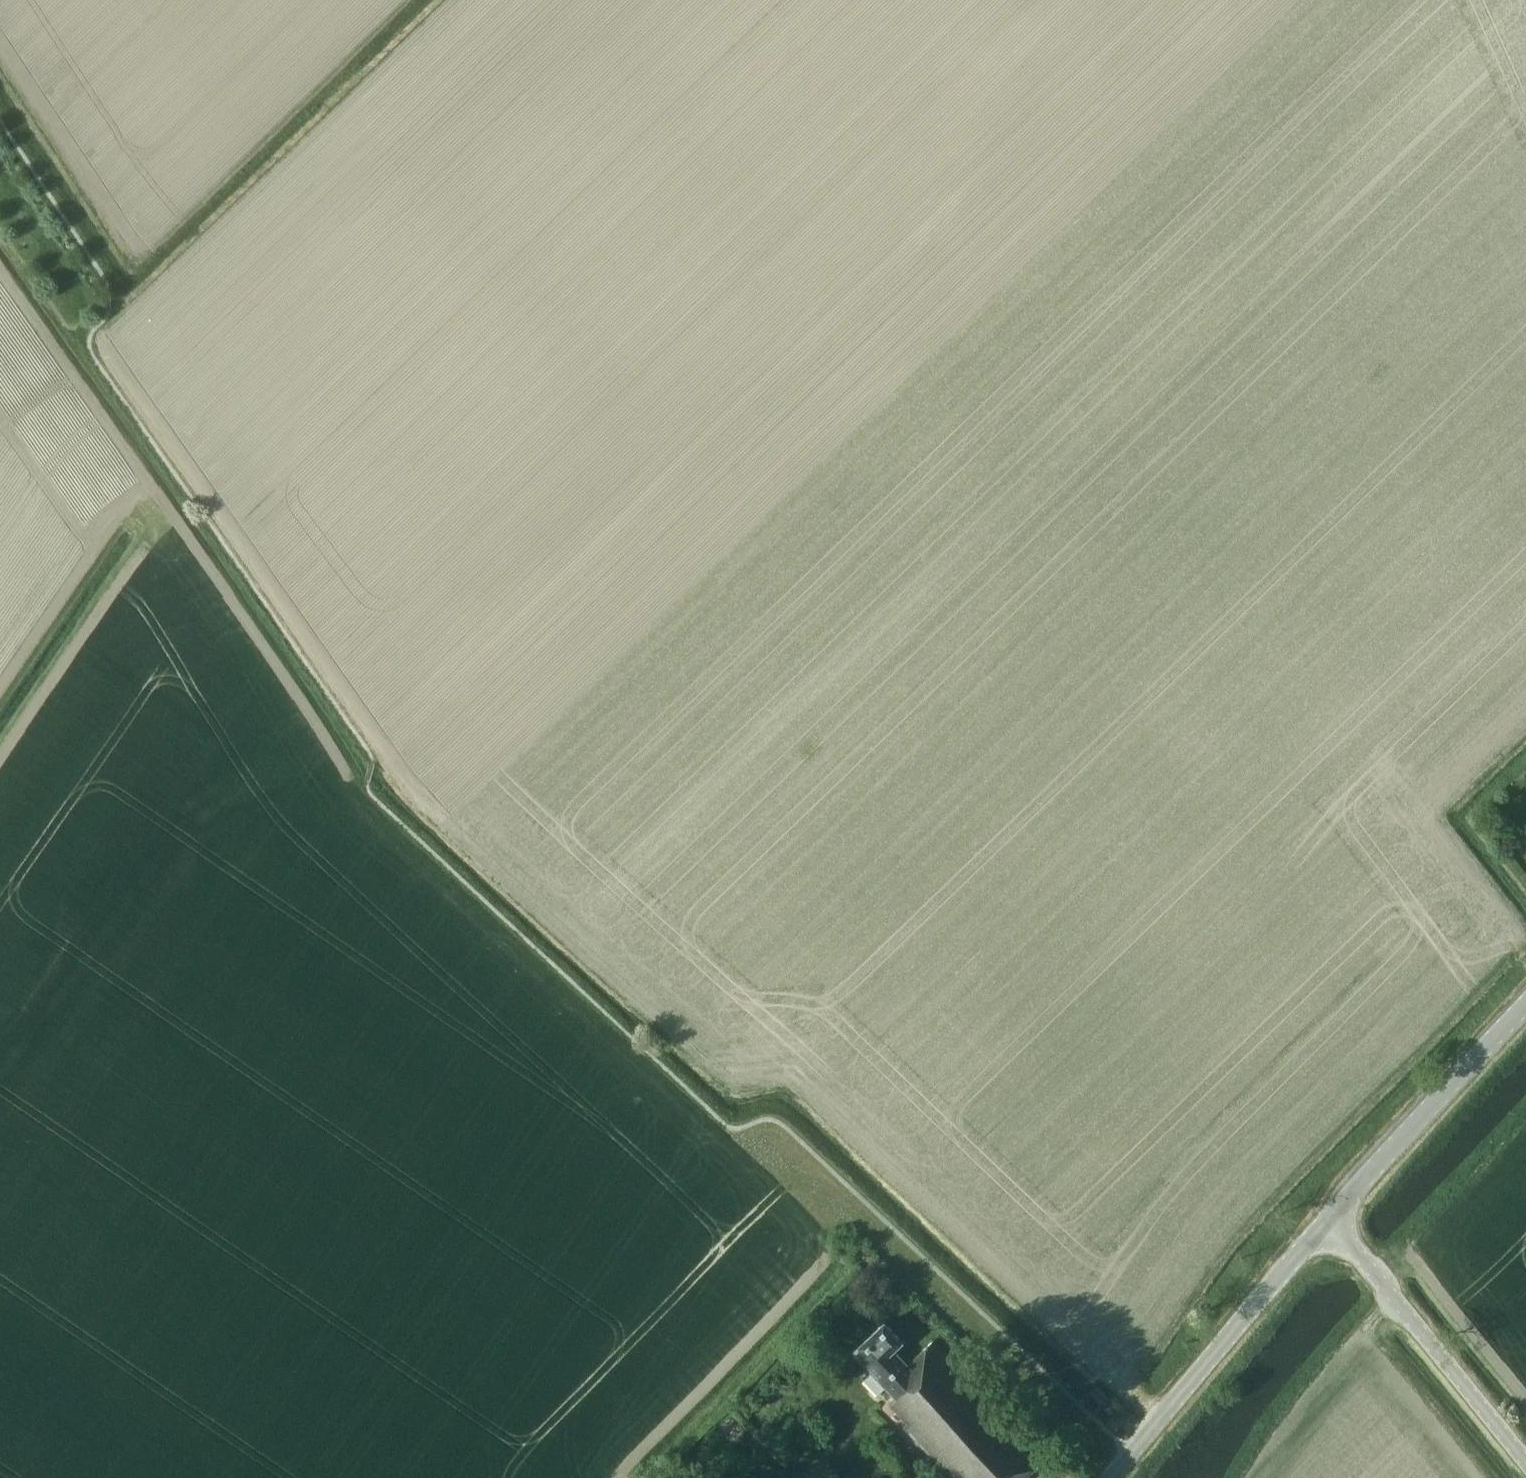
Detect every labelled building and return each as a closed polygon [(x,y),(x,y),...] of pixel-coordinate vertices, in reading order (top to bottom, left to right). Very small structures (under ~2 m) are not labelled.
[(908,1364),(894,1350),(903,1341),(884,1322),(854,1351),(873,1371),(865,1378),(879,1393),(886,1386),(897,1397),(890,1404),(907,1422),(903,1426),(952,1477),(1024,1477),(1044,1458),(934,1340),(908,1364)] [(1090,1394),(1100,1404),(1108,1397),(1098,1387),(1090,1394)]
